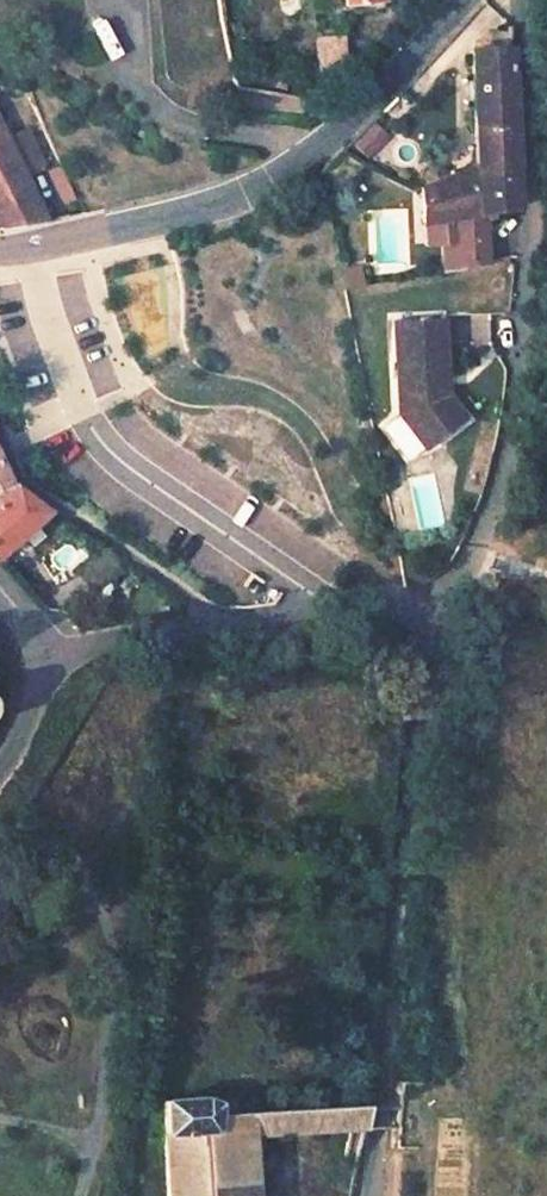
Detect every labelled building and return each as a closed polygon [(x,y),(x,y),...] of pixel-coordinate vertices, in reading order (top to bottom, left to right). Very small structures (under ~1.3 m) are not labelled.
[(346,8),(382,3),(382,0),(344,0),(346,8)] [(312,37),(313,72),(343,71),(342,36),(312,37)] [(485,219),(518,213),(509,55),(473,58),(478,173),(405,200),(405,234),(455,224),(485,219)] [(367,160),(387,137),(371,122),(350,146),(367,160)] [(31,126),(10,134),(27,176),(48,167),(31,126)] [(41,220),(15,148),(8,132),(7,130),(0,134),(0,227),(41,220)] [(502,218),(502,254),(523,254),(523,218),(502,218)] [(448,243),(455,278),(495,271),(485,219),(455,224),(458,240),(448,243)] [(359,276),(342,279),(345,297),(363,293),(359,276)] [(448,367),(445,324),(394,324),(398,418),(410,417),(431,439),(457,414),(433,390),(437,379),(448,367)] [(111,358),(87,364),(96,398),(120,392),(111,358)] [(377,426),(404,461),(418,450),(391,415),(377,426)] [(427,446),(431,439),(410,417),(398,418),(427,446)] [(12,484),(0,458),(0,491),(12,484)] [(50,512),(12,484),(0,491),(0,551),(50,512)] [(249,1136),(365,1129),(367,1106),(233,1114),(232,1104),(220,1105),(211,1103),(204,1103),(204,1097),(164,1099),(168,1195),(251,1195),(249,1136)]
